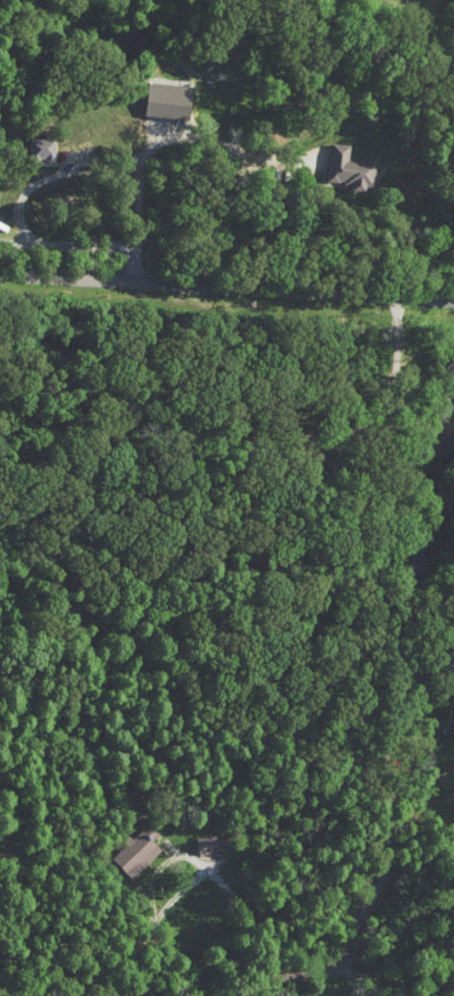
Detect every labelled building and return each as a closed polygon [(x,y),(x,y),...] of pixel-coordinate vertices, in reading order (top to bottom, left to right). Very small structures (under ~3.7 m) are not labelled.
[(136,113),(183,119),(187,87),(141,81),(136,113)] [(59,136),(31,137),(32,156),(60,156),(59,136)] [(369,162),(343,159),(345,144),(327,142),(322,181),(345,183),(345,189),(366,191),(369,162)] [(108,857),(127,878),(159,849),(149,838),(155,833),(146,823),(131,838),(130,837),(108,857)] [(192,837),(194,853),(213,850),(211,834),(192,837)]
